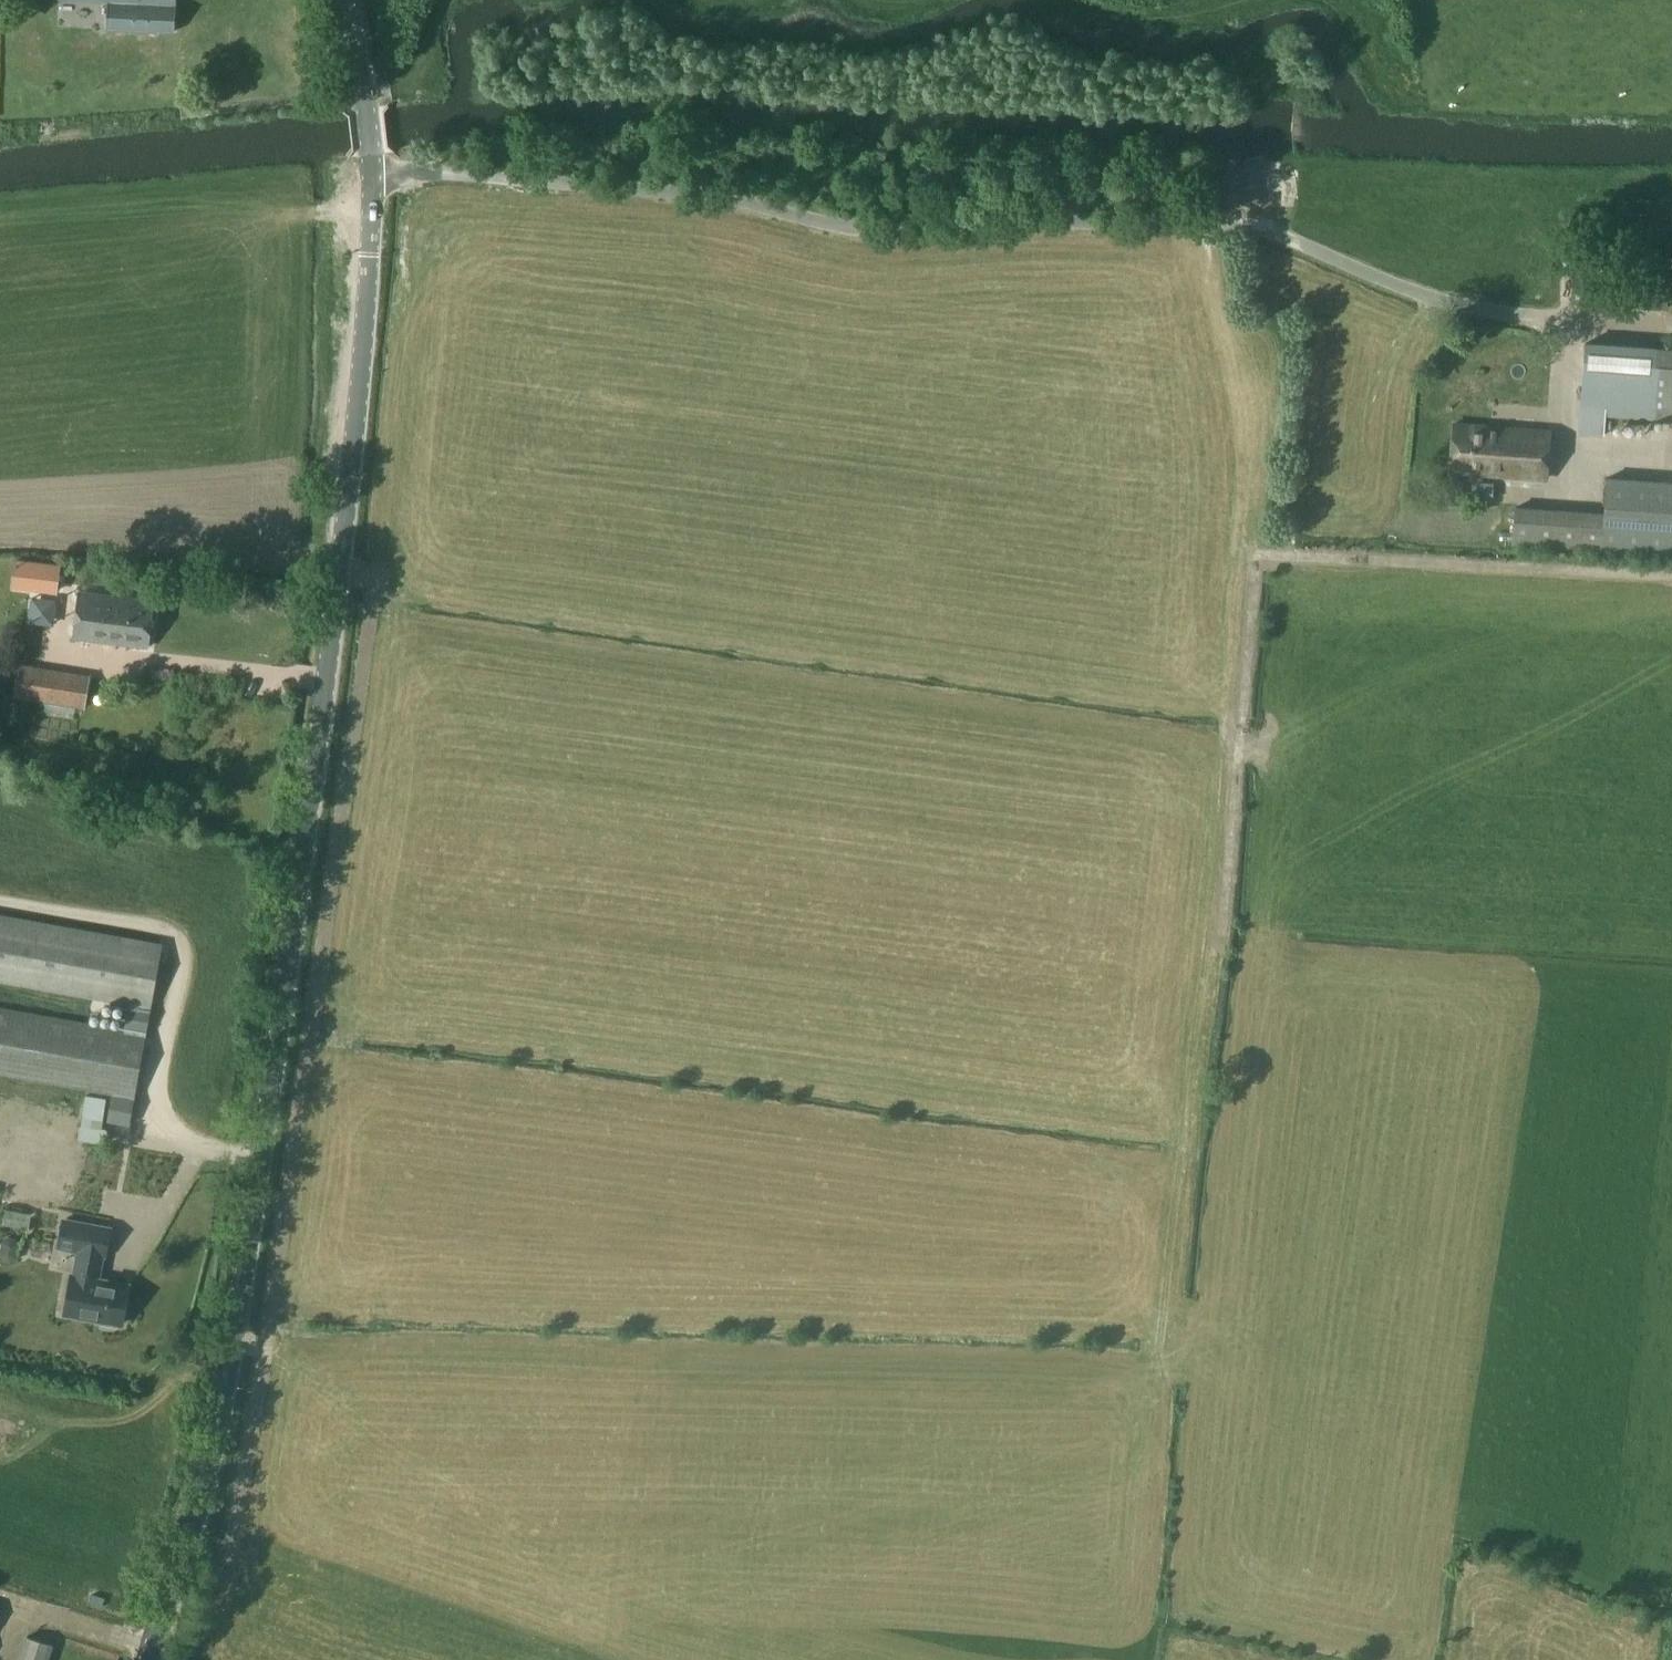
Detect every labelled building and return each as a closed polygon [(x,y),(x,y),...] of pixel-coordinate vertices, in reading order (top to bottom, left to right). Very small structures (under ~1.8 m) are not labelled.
[(175,31),(176,0),(85,0),(107,1),(106,28),(175,31)] [(1600,273),(1601,261),(1572,259),(1569,303),(1659,308),(1661,278),(1600,273)] [(1656,348),(1656,347),(1584,342),(1578,433),(1602,432),(1604,416),(1651,419),(1651,417),(1666,418),(1666,420),(1671,421),(1671,349),(1656,348)] [(1548,429),(1454,422),(1454,424),(1450,471),(1544,478),(1548,429)] [(1605,477),(1603,512),(1514,506),(1512,541),(1671,552),(1671,481),(1605,477)] [(1468,499),(1490,500),(1491,482),(1469,481),(1468,499)] [(56,590),(60,566),(26,562),(19,561),(15,560),(12,584),(14,585),(56,590)] [(147,646),(153,599),(78,591),(73,637),(147,646)] [(26,638),(46,625),(35,610),(16,623),(26,638)] [(91,676),(19,664),(14,694),(86,706),(91,676)] [(39,968),(35,988),(45,990),(42,1008),(93,1018),(101,981),(39,968)] [(111,1051),(112,1027),(90,1026),(89,1050),(111,1051)] [(108,1262),(113,1230),(63,1220),(58,1251),(77,1255),(74,1276),(71,1276),(63,1320),(124,1330),(131,1286),(101,1281),(104,1261),(108,1262)] [(0,1236),(0,1254),(13,1244),(4,1233),(0,1236)] [(27,1636),(19,1659),(47,1659),(52,1643),(27,1636)]
